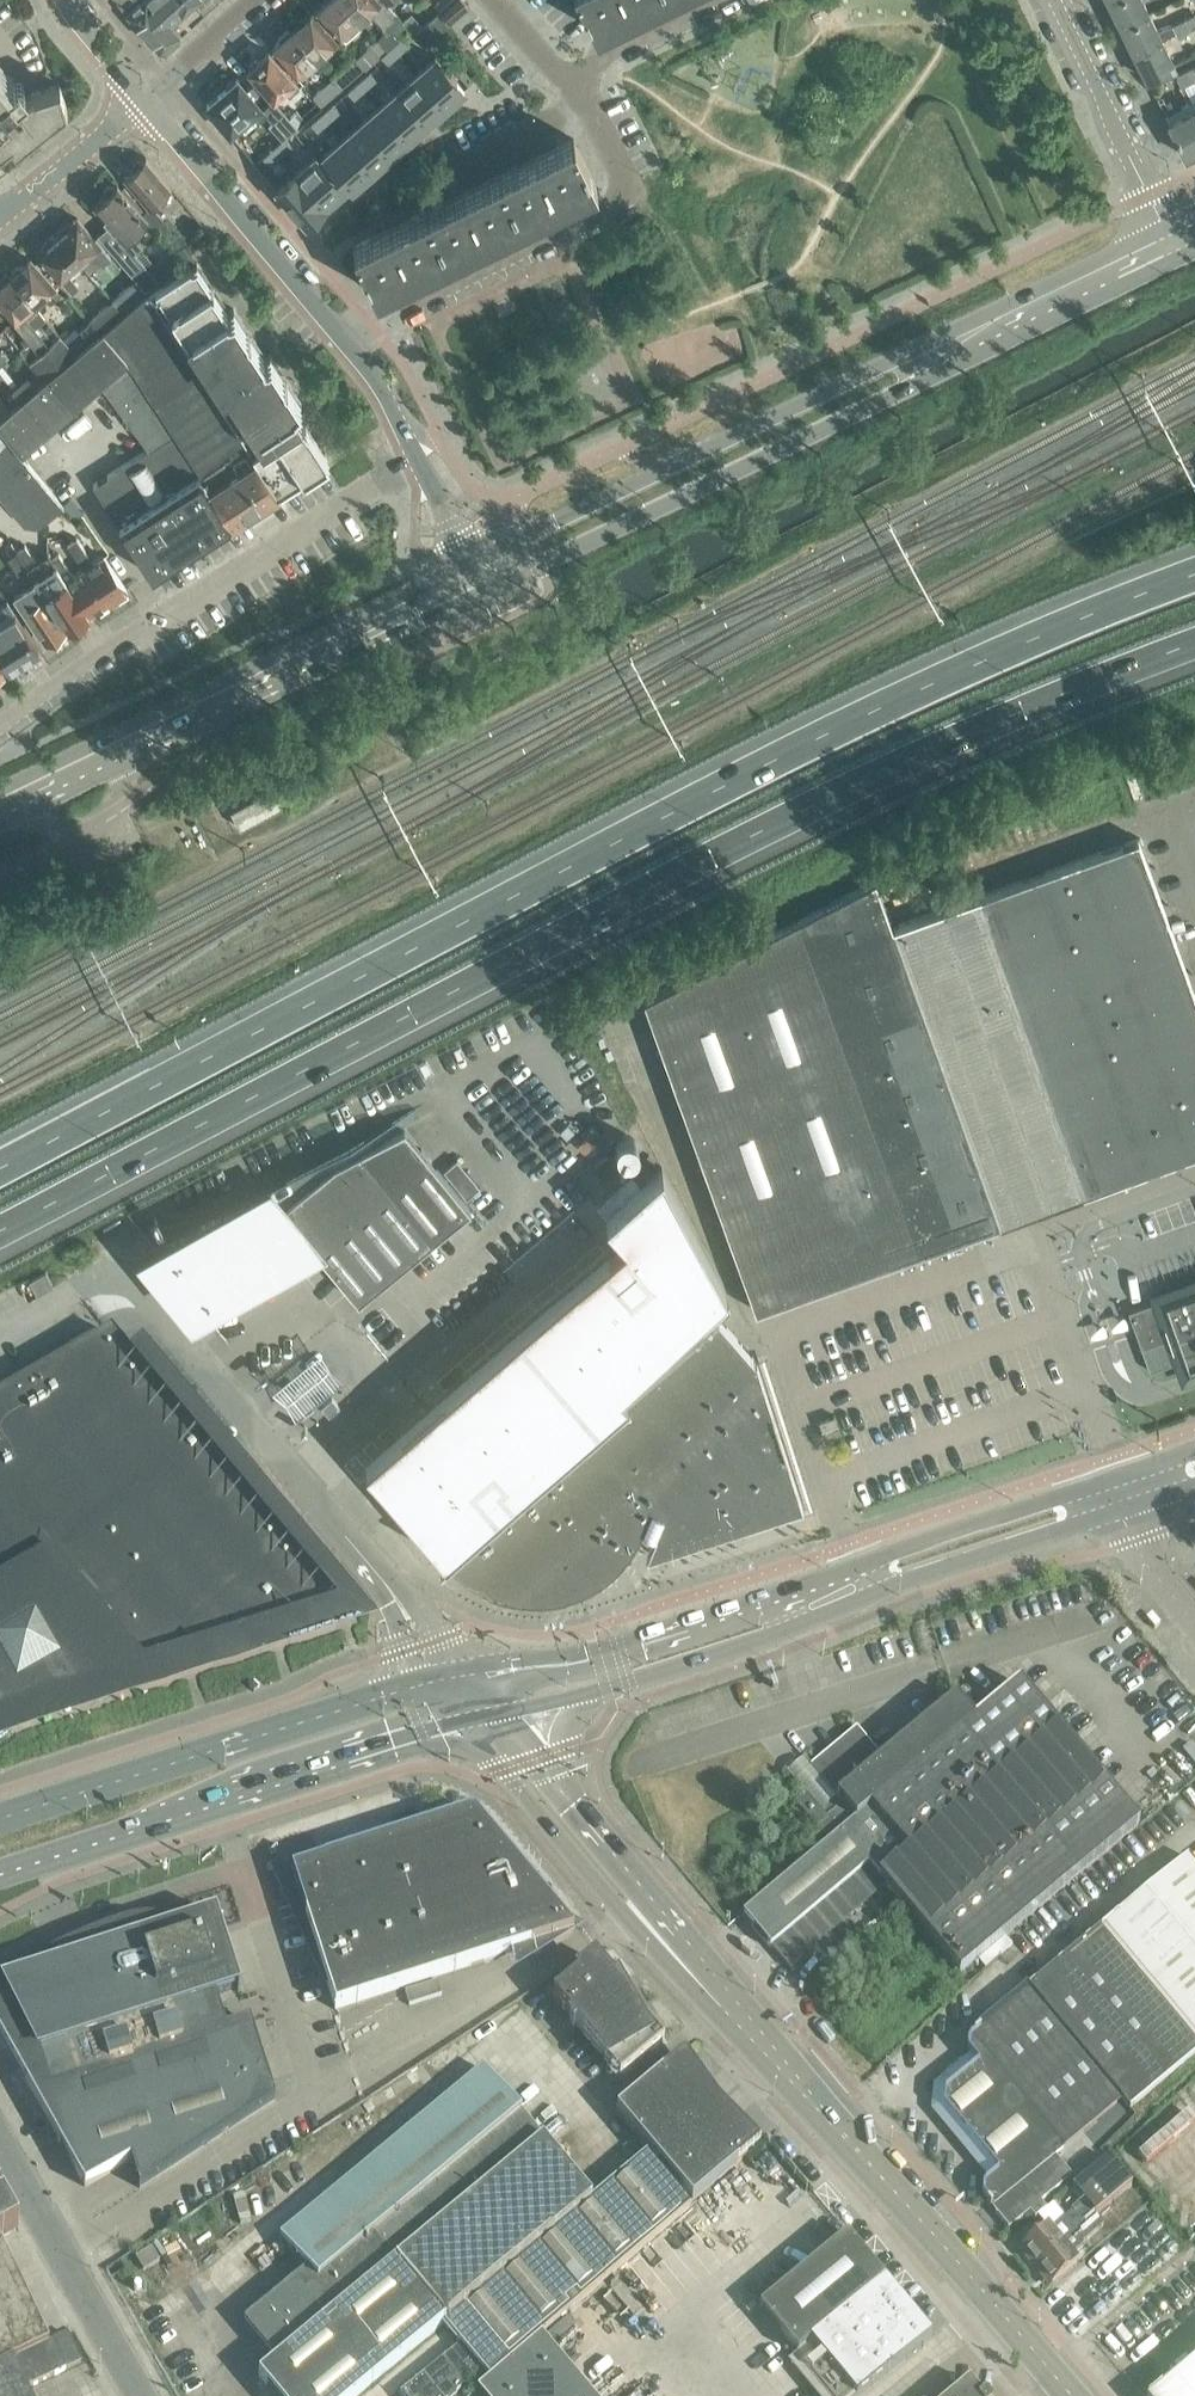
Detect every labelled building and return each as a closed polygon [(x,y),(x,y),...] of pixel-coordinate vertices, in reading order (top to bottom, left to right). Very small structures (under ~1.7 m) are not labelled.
[(170,21),(154,2),(152,0),(117,0),(126,12),(160,50),(166,51),(179,39),(179,33),(170,22),(170,21)] [(170,21),(194,0),(193,0),(152,0),(154,2),(170,21)] [(343,0),(325,0),(315,9),(341,37),(361,20),(343,0)] [(361,20),(370,11),(381,23),(385,19),(394,29),(380,42),(385,48),(409,27),(395,11),(391,14),(379,0),(343,0),(361,20)] [(450,22),(470,4),(466,0),(449,0),(439,9),(450,22)] [(658,0),(581,0),(596,30),(626,16),(630,20),(641,15),(640,9),(658,0)] [(1143,0),(1109,0),(1108,0),(1121,26),(1149,12),(1143,0)] [(424,44),(449,22),(439,11),(414,33),(424,44)] [(292,29),(317,58),(337,40),(312,12),(292,29)] [(1121,26),(1133,52),(1161,38),(1149,12),(1121,26)] [(1183,18),(1188,28),(1194,25),(1194,14),(1194,12),(1183,18)] [(1172,23),(1175,31),(1177,34),(1188,28),(1183,18),(1172,23)] [(297,75),(317,58),(292,29),(290,31),(288,28),(278,37),(280,40),(272,47),(297,75)] [(392,44),(399,52),(409,44),(402,36),(392,44)] [(385,48),(380,42),(375,37),(354,55),(363,67),(385,48)] [(1161,38),(1133,52),(1147,78),(1174,65),(1161,38)] [(399,52),(392,44),(382,53),(389,61),(399,52)] [(248,69),(249,70),(274,98),(284,89),(289,95),(300,86),(269,50),(259,58),(255,58),(250,63),(250,67),(248,69)] [(332,74),(342,85),(363,67),(354,55),(332,74)] [(435,56),(416,73),(444,105),(463,89),(435,56)] [(20,79),(19,79),(17,79),(15,79),(14,80),(9,74),(9,75),(0,63),(0,149),(13,139),(18,146),(67,106),(59,84),(26,95),(22,90),(23,89),(24,88),(24,87),(24,86),(24,85),(24,84),(24,83),(23,82),(22,81),(22,80),(20,79)] [(1192,66),(1175,74),(1181,86),(1184,84),(1194,79),(1194,72),(1192,66)] [(207,104),(230,132),(249,116),(255,123),(266,113),(272,120),(284,109),(274,98),(249,70),(239,78),(238,77),(236,79),(231,79),(226,83),(226,87),(207,104)] [(359,80),(366,88),(375,80),(369,72),(359,80)] [(444,105),(416,73),(398,88),(426,121),(444,105)] [(366,88),(359,80),(349,89),(356,97),(366,88)] [(322,106),(333,96),(325,86),(314,96),(322,106)] [(426,121),(398,88),(379,105),(407,137),(426,121)] [(322,112),(329,120),(339,111),(332,103),(322,112)] [(407,137),(379,105),(361,120),(389,153),(407,137)] [(1194,151),(1194,108),(1168,121),(1185,156),(1194,151)] [(329,120),(322,112),(312,120),(319,128),(329,120)] [(290,118),(298,127),(302,123),(294,114),(290,118)] [(343,135),(371,168),(389,153),(361,120),(343,135)] [(371,168),(343,135),(324,152),(352,185),(371,168)] [(275,145),(282,153),(291,145),(284,137),(275,145)] [(552,206),(556,211),(567,206),(566,200),(596,185),(573,138),(500,174),(523,221),(552,206)] [(282,153),(275,145),(265,154),(272,162),(282,153)] [(316,154),(297,171),(325,204),(344,187),(316,154)] [(132,200),(148,219),(156,228),(170,216),(157,199),(171,187),(146,157),(145,158),(142,160),(139,159),(133,165),(134,168),(123,177),(138,194),(132,200)] [(325,204),(297,171),(278,187),(306,220),(325,204)] [(500,174),(427,210),(450,257),(479,242),(484,247),(494,242),(493,235),(523,221),(500,174)] [(133,233),(148,219),(132,200),(117,183),(114,186),(109,184),(104,189),(104,194),(92,205),(109,224),(97,234),(133,275),(145,264),(135,251),(143,244),(133,233)] [(450,257),(427,210),(353,246),(376,293),(406,278),(411,283),(422,277),(421,271),(450,257)] [(57,235),(80,262),(92,252),(102,264),(111,257),(77,217),(70,224),(68,222),(57,231),(59,233),(57,235)] [(68,272),(80,262),(57,235),(55,237),(53,235),(42,244),(44,246),(37,252),(70,292),(79,284),(68,272)] [(184,260),(198,250),(191,243),(177,252),(184,260)] [(12,273),(10,275),(34,304),(44,297),(48,302),(59,292),(30,258),(22,265),(17,265),(12,269),(12,273)] [(190,264),(149,291),(277,493),(278,492),(277,491),(279,490),(280,491),(281,490),(280,489),(282,488),(301,475),(302,477),(303,476),(302,475),(304,474),(305,475),(306,474),(305,473),(326,460),(327,461),(328,460),(325,455),(326,454),(325,453),(324,454),(320,448),(321,447),(320,446),(319,447),(307,427),(308,426),(307,425),(306,426),(294,408),(295,407),(295,406),(301,402),(300,400),(299,401),(286,380),(287,380),(286,378),(285,379),(284,378),(285,377),(284,376),(283,377),(270,356),(271,355),(270,354),(265,357),(264,356),(266,355),(265,354),(264,354),(249,334),(250,334),(249,332),(248,333),(247,332),(248,331),(248,330),(246,330),(233,310),(234,309),(233,308),(227,312),(226,310),(228,309),(227,308),(226,309),(212,288),(213,287),(213,286),(211,287),(210,286),(212,285),(211,284),(210,284),(196,264),(197,263),(197,262),(190,266),(190,264)] [(45,316),(34,304),(10,275),(8,277),(4,277),(0,280),(0,305),(30,340),(38,350),(48,341),(34,325),(45,316)] [(276,493),(277,493),(149,291),(148,290),(124,311),(102,330),(126,358),(174,431),(232,521),(248,511),(247,510),(276,492),(276,493)] [(134,302),(125,292),(115,300),(124,311),(134,302)] [(90,319),(92,321),(100,331),(102,329),(102,330),(124,311),(115,300),(113,299),(90,319)] [(90,339),(100,331),(92,321),(82,330),(90,339)] [(126,358),(102,330),(102,329),(100,331),(98,332),(90,339),(74,352),(44,378),(35,385),(20,398),(7,408),(0,415),(0,425),(9,437),(19,451),(67,410),(78,410),(79,399),(102,379),(128,413),(126,423),(135,424),(151,446),(174,431),(149,393),(128,360),(126,358)] [(29,358),(27,359),(44,378),(74,352),(58,333),(38,350),(29,358)] [(30,340),(20,348),(29,358),(38,350),(30,340)] [(35,385),(28,376),(12,390),(20,398),(35,385)] [(9,437),(0,425),(0,444),(9,437)] [(198,540),(200,542),(232,521),(174,431),(93,484),(151,574),(184,553),(182,551),(198,540)] [(9,437),(0,444),(0,496),(24,525),(39,526),(63,505),(64,505),(21,454),(19,451),(9,437)] [(76,537),(66,543),(83,568),(90,564),(86,557),(88,556),(76,537)] [(45,593),(68,627),(88,614),(52,558),(41,565),(27,543),(17,550),(18,551),(45,593)] [(68,627),(45,593),(18,551),(8,557),(26,585),(14,593),(45,642),(48,640),(50,642),(60,635),(59,633),(68,627)] [(60,553),(52,558),(88,614),(97,609),(98,611),(107,605),(83,568),(74,574),(60,553)] [(105,554),(90,564),(83,568),(107,605),(108,605),(107,602),(116,596),(117,599),(127,592),(126,590),(127,589),(105,554)] [(8,666),(38,646),(6,596),(0,600),(0,653),(8,666)] [(276,785),(230,809),(240,828),(286,804),(276,785)] [(892,926),(999,1223),(1194,1152),(1194,996),(1138,837),(892,926)] [(756,1310),(890,1262),(999,1223),(892,926),(875,878),(644,998),(754,1303),(753,1303),(756,1310)] [(316,1250),(320,1255),(358,1301),(433,1239),(470,1208),(428,1157),(404,1127),(334,1164),(282,1207),(270,1191),(146,1256),(193,1313),(316,1250)] [(593,1165),(605,1178),(620,1165),(608,1152),(593,1165)] [(624,1236),(365,1462),(443,1551),(439,1555),(440,1557),(445,1553),(628,1394),(621,1387),(718,1296),(726,1288),(725,1288),(662,1165),(641,1183),(606,1213),(605,1214),(624,1236)] [(29,1281),(37,1294),(54,1285),(46,1271),(29,1281)] [(1128,1310),(1135,1329),(1139,1327),(1140,1333),(1136,1334),(1149,1370),(1173,1362),(1181,1359),(1186,1374),(1194,1371),(1194,1286),(1191,1288),(1152,1302),(1151,1302),(1133,1308),(1128,1310)] [(628,1394),(445,1553),(446,1555),(448,1556),(449,1558),(450,1559),(452,1561),(453,1562),(455,1564),(456,1565),(458,1566),(459,1568),(461,1569),(463,1570),(464,1572),(466,1573),(467,1574),(469,1575),(471,1576),(473,1577),(474,1578),(476,1579),(478,1580),(480,1581),(481,1582),(483,1583),(485,1584),(487,1585),(489,1586),(491,1587),(492,1587),(494,1588),(496,1589),(498,1590),(500,1590),(502,1591),(504,1591),(506,1592),(508,1592),(510,1593),(512,1593),(514,1594),(516,1594),(518,1594),(520,1594),(522,1595),(524,1595),(526,1595),(528,1595),(530,1595),(532,1595),(534,1595),(536,1595),(538,1595),(540,1595),(542,1595),(544,1595),(546,1595),(548,1595),(550,1594),(552,1594),(554,1594),(557,1593),(558,1593),(560,1593),(562,1592),(564,1592),(566,1591),(568,1590),(570,1590),(572,1589),(574,1589),(576,1588),(578,1587),(580,1586),(582,1586),(584,1585),(585,1584),(587,1583),(589,1582),(591,1581),(593,1580),(594,1579),(596,1578),(598,1577),(600,1576),(601,1575),(603,1574),(605,1572),(606,1571),(608,1570),(609,1569),(611,1567),(612,1566),(614,1565),(615,1563),(617,1562),(618,1560),(620,1559),(621,1557),(623,1556),(624,1554),(625,1553),(626,1551),(628,1549),(629,1548),(630,1546),(631,1544),(632,1543),(633,1541),(635,1539),(636,1538),(637,1536),(638,1534),(639,1532),(639,1530),(640,1529),(641,1527),(642,1525),(655,1530),(645,1553),(681,1542),(682,1541),(802,1502),(756,1359),(755,1358),(720,1317),(730,1308),(718,1296),(621,1387),(628,1394)] [(144,1676),(345,1614),(111,1333),(0,1397),(0,1593),(51,1564),(144,1676)] [(315,1343),(264,1380),(296,1422),(348,1382),(315,1343)] [(321,1406),(329,1415),(340,1406),(332,1397),(321,1406)] [(834,1415),(819,1420),(825,1437),(840,1432),(834,1415)] [(17,1704),(16,1701),(15,1697),(14,1694),(13,1692),(11,1690),(10,1687),(7,1685),(5,1682),(1,1680),(0,1679),(0,1738),(2,1737),(9,1731),(14,1724),(17,1716),(17,1713),(17,1710),(17,1706),(17,1704)] [(956,1699),(883,1760),(856,1729),(793,1782),(805,1796),(795,1804),(816,1830),(817,1829),(828,1843),(821,1849),(743,1914),(770,1947),(867,1865),(925,1933),(960,1975),(1138,1824),(1020,1683),(974,1722),(956,1699)] [(473,1812),(316,1863),(291,1871),(305,1916),(335,2009),(573,1933),(573,1932),(473,1812)] [(1190,2039),(1194,2045),(1194,1865),(1188,1856),(1118,1914),(1117,1914),(1100,1928),(1190,2039)] [(32,2092),(85,2186),(130,2161),(144,2182),(138,2185),(139,2188),(275,2099),(250,2021),(226,2028),(215,1995),(236,1988),(238,1993),(241,1992),(216,1915),(213,1916),(216,1924),(207,1927),(206,1925),(198,1928),(199,1930),(188,1933),(184,1931),(180,1928),(176,1926),(171,1925),(167,1923),(162,1922),(156,1921),(150,1921),(146,1921),(139,1921),(134,1922),(130,1922),(115,1927),(102,1932),(93,1935),(79,1941),(62,1949),(49,1955),(32,1965),(16,1974),(0,1985),(0,2035),(32,2092)] [(1194,2054),(1194,2045),(1190,2039),(1100,1928),(1034,1983),(1028,1988),(979,2029),(979,2028),(974,2033),(974,2034),(969,2038),(967,2042),(966,2047),(967,2052),(977,2064),(944,2090),(943,2106),(997,2172),(984,2182),(982,2187),(981,2192),(983,2198),(987,2202),(986,2202),(1008,2229),(1030,2211),(1036,2218),(1046,2209),(1040,2201),(1071,2175),(1054,2154),(1062,2147),(1062,2146),(1109,2107),(1118,2118),(1194,2054)] [(620,2077),(631,2068),(664,2041),(625,1995),(623,1996),(615,1982),(596,1960),(552,1997),(570,2018),(570,2019),(574,2025),(576,2024),(620,2077)] [(692,2201),(747,2155),(760,2144),(720,2103),(717,2100),(684,2053),(671,2064),(616,2110),(692,2201)] [(245,2323),(277,2362),(259,2377),(275,2395),(356,2395),(443,2324),(443,2325),(444,2324),(460,2344),(476,2362),(479,2366),(482,2370),(490,2379),(541,2335),(690,2207),(646,2155),(592,2201),(483,2070),(281,2238),(308,2270),(281,2293),(245,2323)] [(1047,2226),(1020,2249),(1035,2267),(1095,2216),(1132,2185),(1109,2157),(1072,2188),(1082,2200),(1048,2227),(1047,2226)] [(17,2230),(18,2230),(0,2197),(0,2239),(17,2230)] [(1103,2225),(1095,2216),(1035,2267),(1049,2285),(1077,2262),(1071,2254),(1083,2244),(1082,2242),(1103,2225)] [(759,2308),(797,2353),(797,2354),(811,2343),(811,2342),(885,2282),(847,2235),(759,2308)] [(49,2342),(0,2239),(0,2365),(49,2342)] [(135,2257),(144,2271),(159,2260),(151,2247),(135,2257)] [(855,2395),(858,2395),(931,2337),(930,2335),(932,2334),(922,2321),(919,2323),(885,2282),(811,2342),(855,2395)] [(49,2342),(0,2365),(0,2395),(30,2395),(26,2388),(81,2363),(67,2334),(51,2341),(51,2342),(49,2342)] [(490,2379),(477,2390),(482,2395),(592,2395),(541,2335),(490,2379)] [(400,2394),(401,2395),(451,2395),(482,2370),(479,2366),(476,2362),(460,2344),(400,2394)] [(1155,2395),(1194,2395),(1194,2362),(1155,2395)] [(969,2381),(951,2395),(981,2395),(969,2381)]
